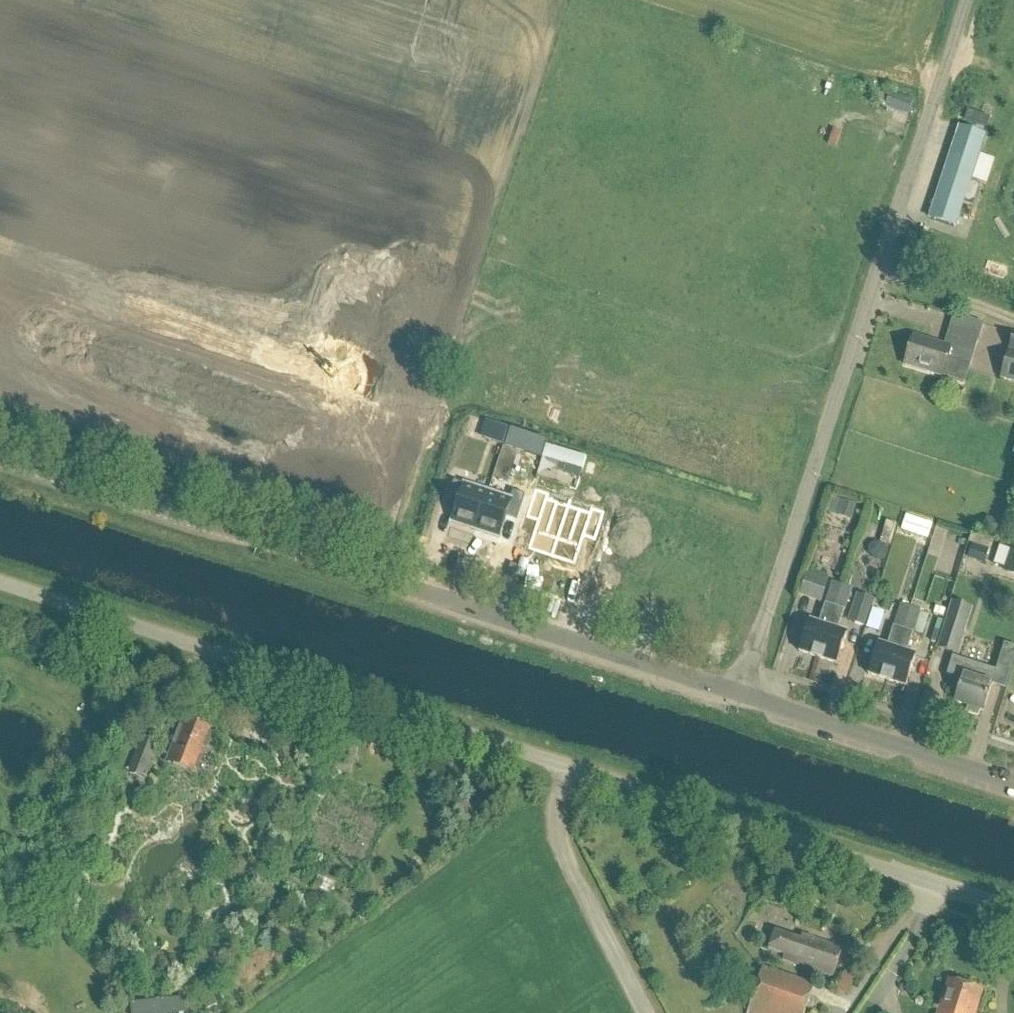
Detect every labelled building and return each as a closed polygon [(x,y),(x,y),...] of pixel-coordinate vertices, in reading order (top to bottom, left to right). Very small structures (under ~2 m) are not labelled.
[(910,117),(915,102),(891,95),(886,109),(910,117)] [(959,130),(930,221),(953,228),(956,217),(968,221),(979,186),(967,183),(982,137),(959,130)] [(904,365),(940,376),(960,382),(970,365),(977,341),(982,325),(953,316),(948,333),(944,346),(913,336),(904,365)] [(998,332),(986,373),(1002,377),(1001,380),(1013,384),(1013,336),(998,332)] [(511,431),(488,423),(482,440),(505,448),(511,431)] [(542,460),(547,444),(532,439),(527,455),(528,455),(528,456),(542,460)] [(454,484),(447,508),(457,511),(456,514),(452,526),(476,533),(488,495),(454,484)] [(529,550),(552,558),(569,507),(547,500),(549,496),(536,491),(527,519),(538,523),(529,550)] [(488,495),(476,533),(499,541),(507,519),(517,522),(525,498),(513,494),(511,503),(494,497),(488,495)] [(852,523),(856,507),(838,502),(833,517),(852,523)] [(569,507),(552,558),(575,565),(584,538),(595,541),(604,514),(591,510),(590,514),(569,507)] [(987,518),(982,533),(1003,540),(1008,525),(987,518)] [(890,547),(895,525),(885,523),(880,545),(890,547)] [(971,545),(967,559),(984,564),(988,550),(971,545)] [(1013,577),(1013,551),(1009,550),(1002,573),(1013,577)] [(929,556),(927,569),(950,572),(952,559),(929,556)] [(834,605),(841,586),(831,583),(817,625),(807,622),(797,651),(816,658),(834,605)] [(798,586),(790,601),(809,610),(816,594),(798,586)] [(842,586),(841,586),(834,605),(844,608),(851,589),(842,586)] [(1013,612),(1013,594),(1005,590),(998,605),(1013,612)] [(867,629),(876,602),(858,596),(848,623),(867,629)] [(959,657),(974,610),(953,603),(938,650),(959,657)] [(834,605),(816,658),(835,664),(846,632),(837,629),(844,608),(834,605)] [(866,674),(885,680),(909,609),(900,606),(886,648),(876,644),(866,674)] [(806,622),(808,613),(791,608),(789,617),(806,622)] [(936,608),(933,615),(943,618),(945,611),(936,608)] [(909,609),(885,680),(905,686),(914,657),(904,654),(918,613),(909,609)] [(968,707),(966,713),(978,717),(980,711),(982,712),(990,685),(1006,691),(1013,667),(1013,648),(1005,646),(996,672),(954,659),(948,678),(960,682),(959,683),(953,703),(968,707)] [(196,773),(213,731),(184,720),(168,762),(196,773)] [(125,773),(145,781),(160,746),(140,738),(125,773)] [(295,738),(280,741),(284,759),(299,756),(295,738)] [(801,940),(777,932),(771,951),(786,956),(784,962),(833,977),(842,950),(802,936),(801,940)] [(814,985),(763,969),(748,1012),(805,1012),(814,985)] [(983,992),(949,982),(939,1012),(976,1012),(983,992)] [(186,999),(132,1005),(133,1012),(188,1012),(186,999)]
